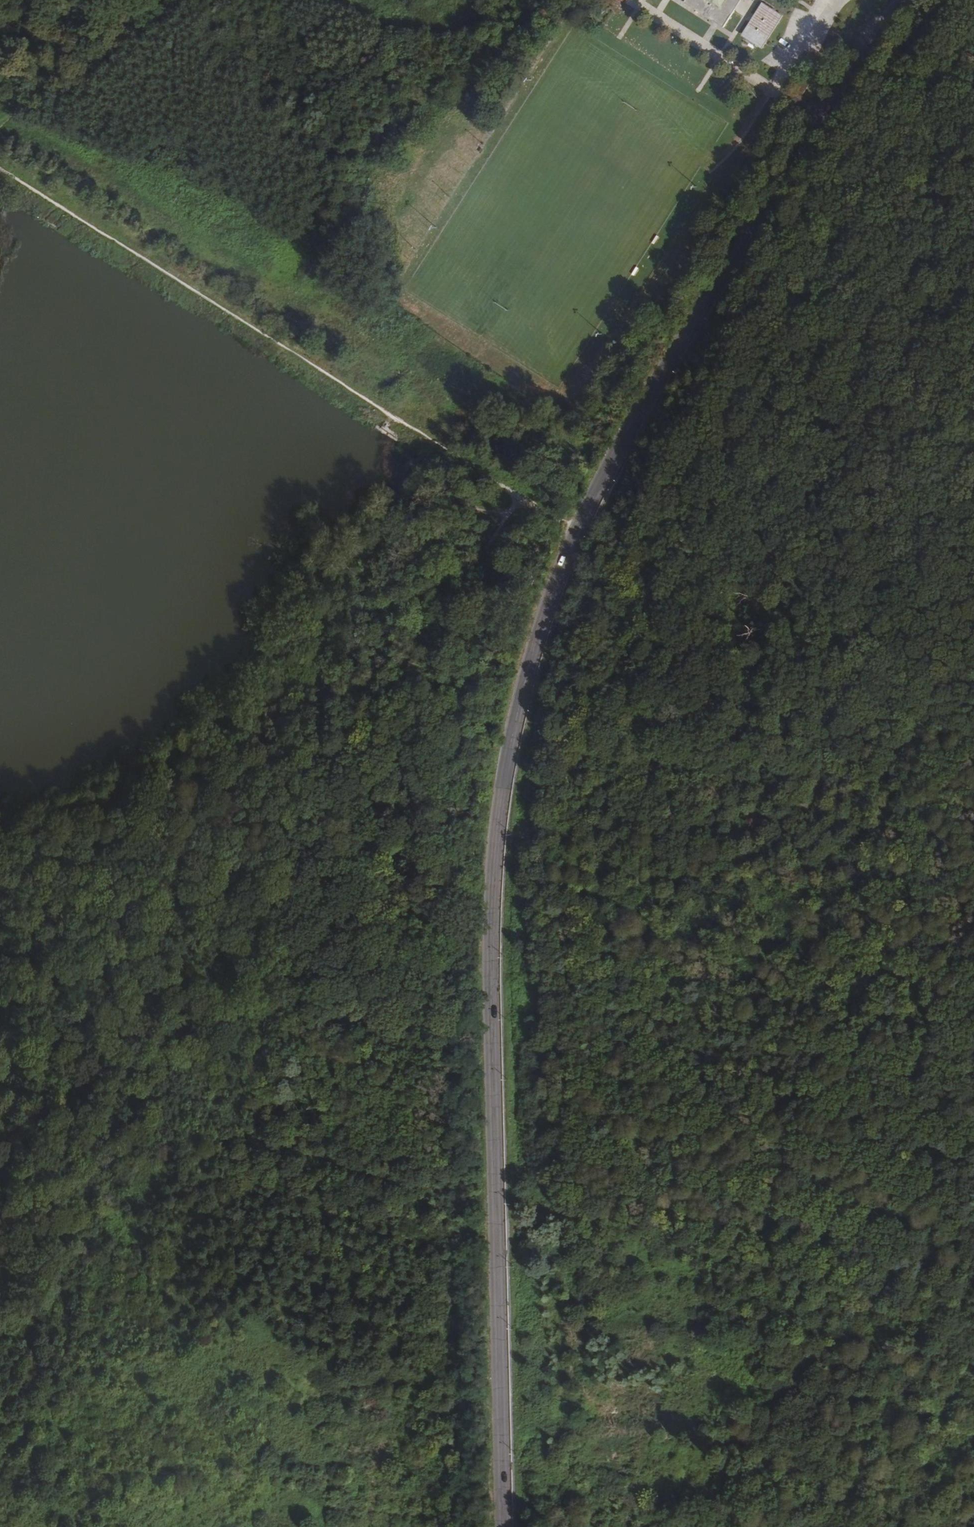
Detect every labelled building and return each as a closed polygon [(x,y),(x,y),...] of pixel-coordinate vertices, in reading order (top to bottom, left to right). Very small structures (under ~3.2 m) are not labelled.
[(740,0),(688,0),(686,2),(722,26),(740,0)] [(784,16),(764,3),(743,35),(763,48),(784,16)]
